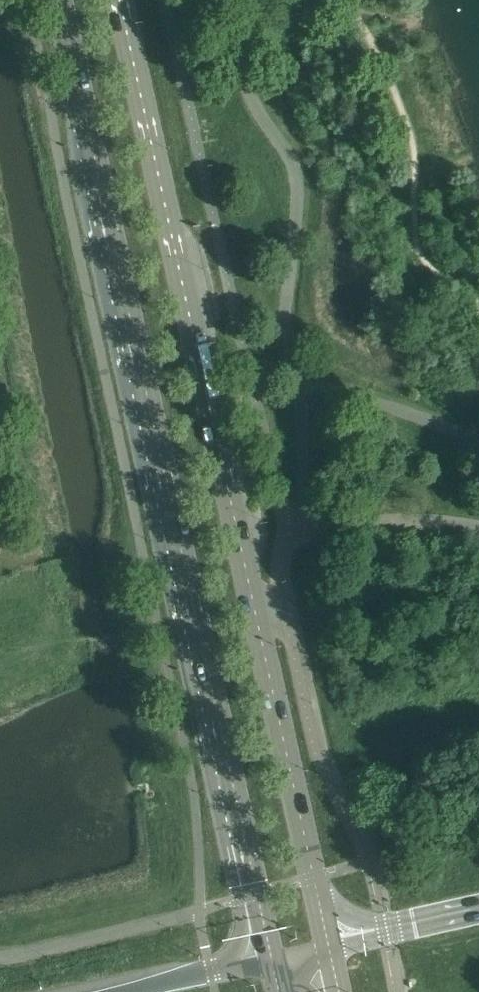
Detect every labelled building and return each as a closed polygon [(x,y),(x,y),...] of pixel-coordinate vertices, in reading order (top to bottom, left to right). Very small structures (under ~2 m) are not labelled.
[(337,550),(336,537),(321,539),(322,552),(337,550)]
